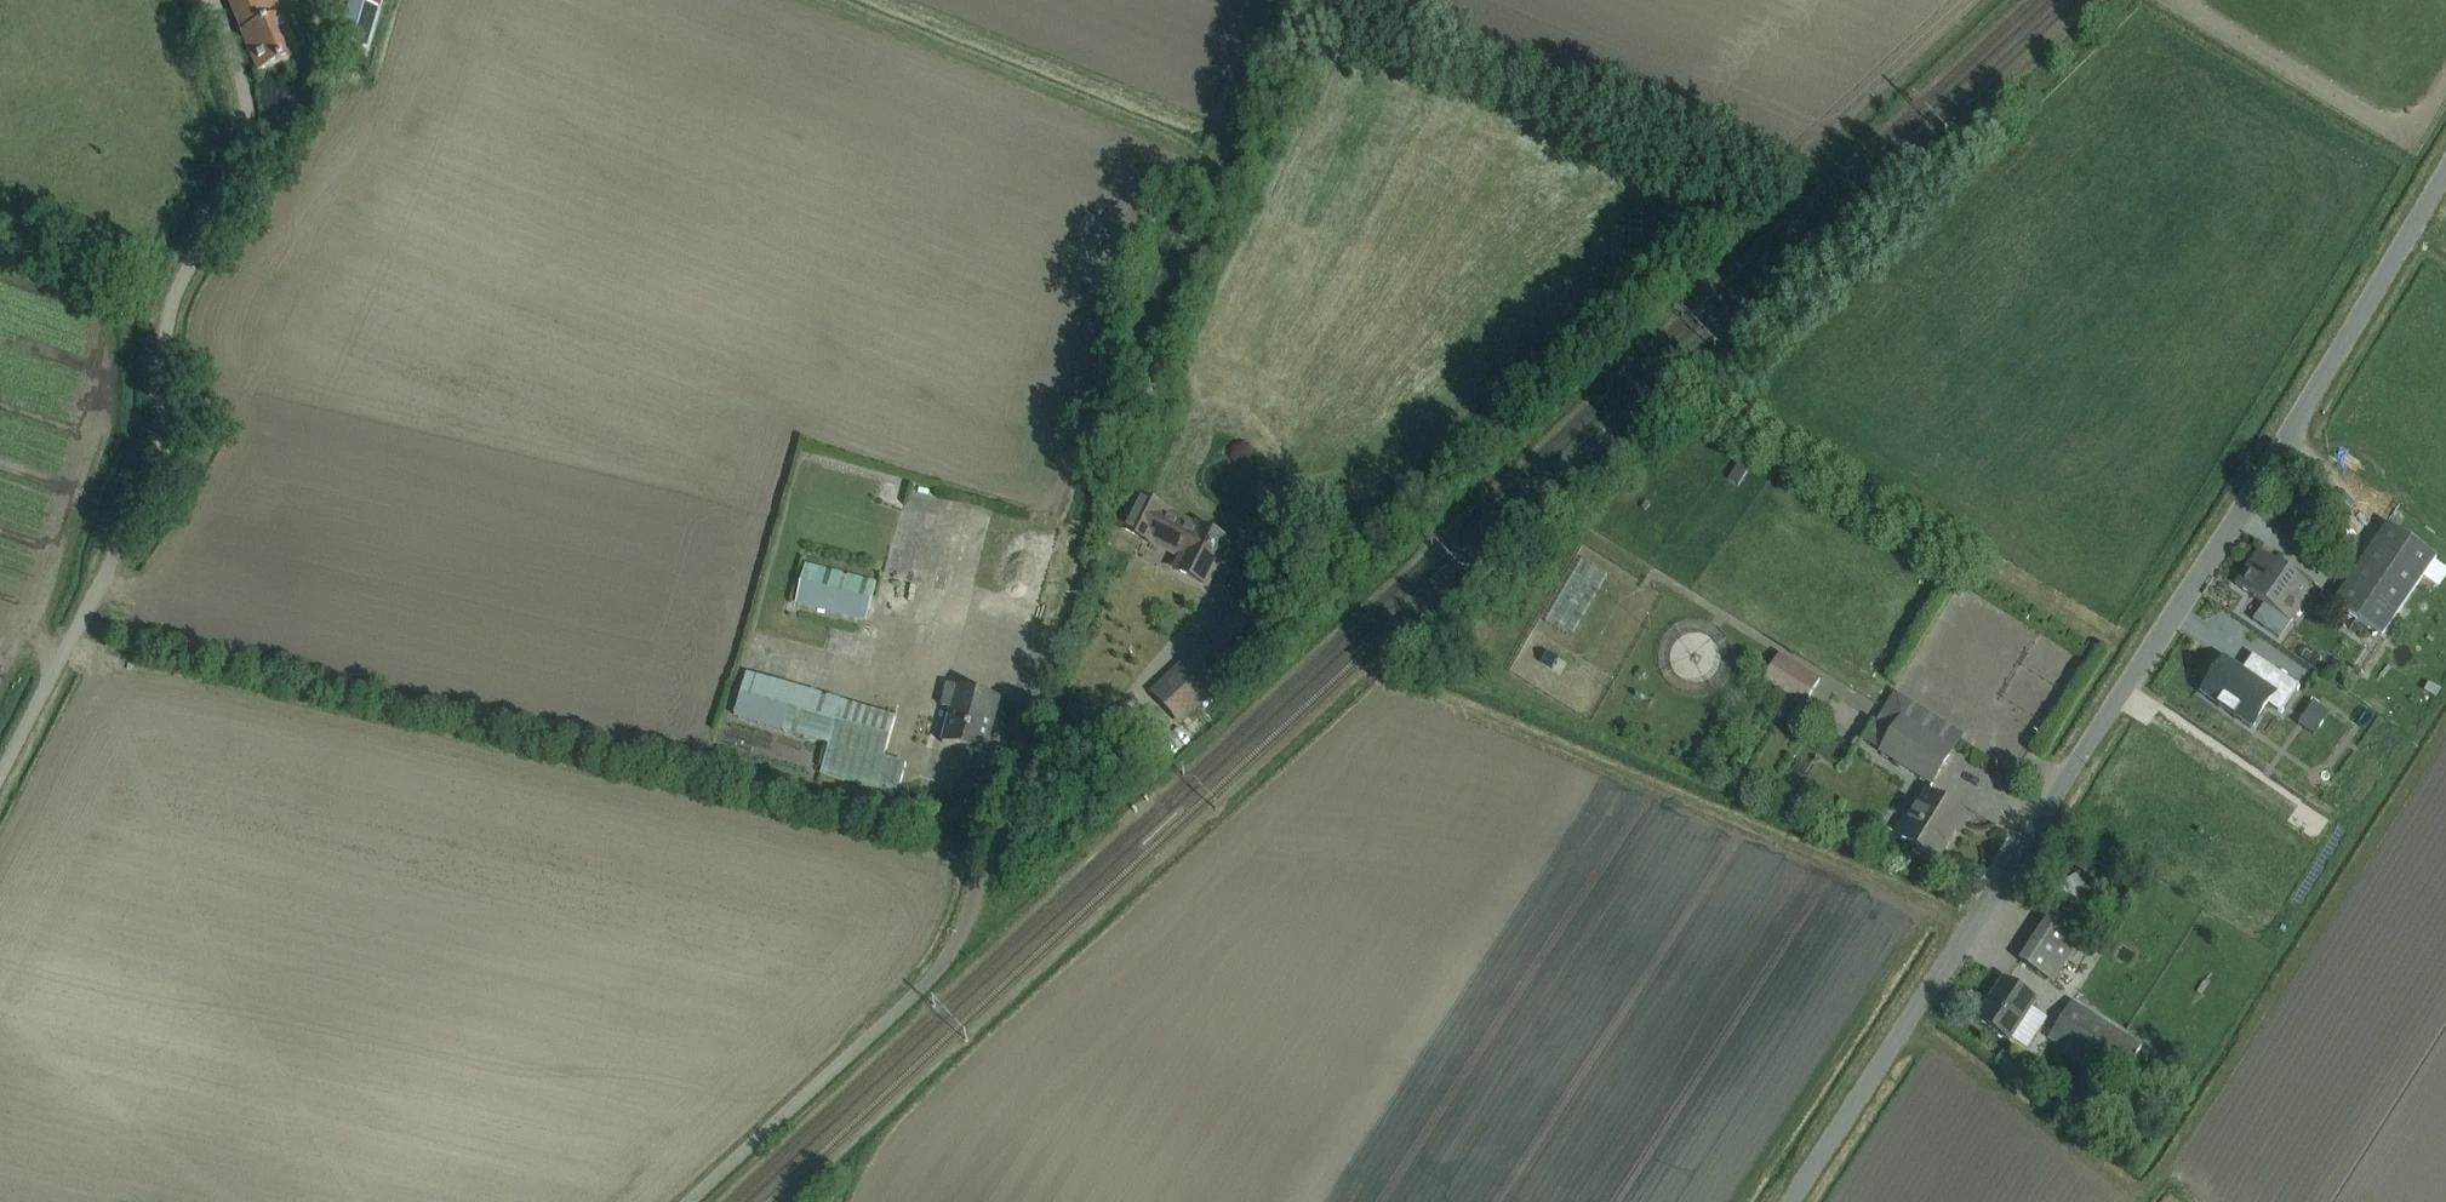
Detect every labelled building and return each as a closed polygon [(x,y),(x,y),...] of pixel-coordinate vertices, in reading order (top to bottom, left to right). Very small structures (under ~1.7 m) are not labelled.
[(241,31),(239,31),(257,71),(279,62),(297,54),(275,0),(227,0),(241,31)] [(365,55),(377,10),(347,1),(334,47),(365,55)] [(278,80),(260,82),(264,108),(281,106),(278,80)] [(1137,497),(1121,528),(1141,538),(1146,528),(1187,549),(1176,571),(1197,582),(1207,586),(1229,543),(1198,528),(1197,529),(1168,514),(1169,513),(1159,508),(1137,497)] [(2382,638),(2436,559),(2387,526),(2333,604),(2382,638)] [(2235,585),(2288,625),(2313,590),(2278,566),(2258,552),(2235,585)] [(804,565),(794,603),(866,621),(876,583),(804,565)] [(1241,621),(1208,652),(1177,681),(1171,676),(1153,693),(1180,722),(1263,644),(1241,621)] [(1820,679),(1796,664),(1779,653),(1762,680),(1779,691),(1803,706),(1820,679)] [(2224,661),(2202,693),(2218,704),(2217,706),(2234,718),(2236,716),(2249,725),(2252,727),(2254,723),(2260,716),(2268,705),(2281,714),(2300,687),(2268,666),(2256,683),(2241,672),(2224,661)] [(895,720),(745,677),(734,717),(828,745),(820,774),(896,795),(905,764),(884,758),(895,720)] [(1000,699),(976,692),(948,685),(944,702),(953,704),(942,743),(984,755),(1000,699)] [(1952,751),(1932,738),(1901,719),(1881,752),(1932,784),(1952,751)] [(1966,816),(1945,803),(1927,792),(1899,838),(1937,862),(1966,816)] [(2084,933),(2068,921),(2047,909),(2015,961),(2035,974),(2049,983),(2067,958),(2076,964),(2089,945),(2080,939),(2084,933)] [(2003,980),(1998,987),(1980,1016),(2006,1034),(2007,1033),(2012,1037),(2036,1001),(2003,980)] [(2118,1083),(2141,1047),(2071,1002),(2048,1038),(2118,1083)]
